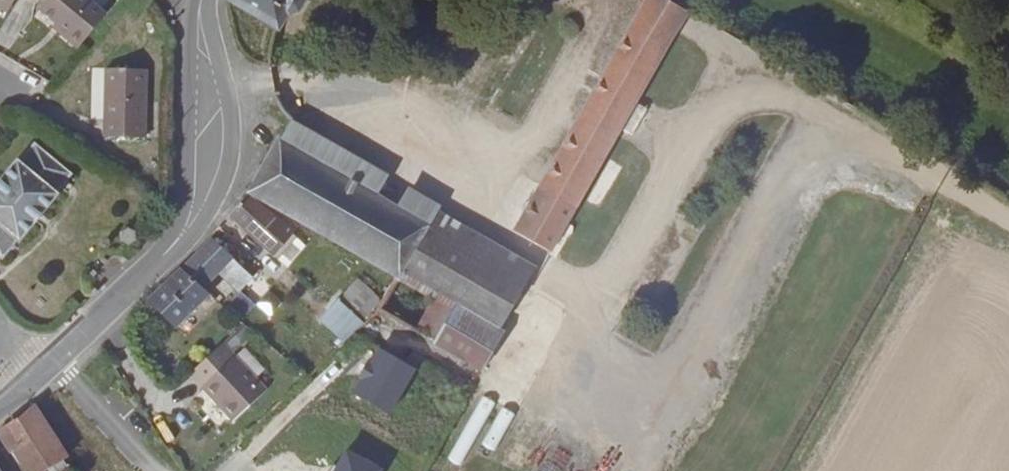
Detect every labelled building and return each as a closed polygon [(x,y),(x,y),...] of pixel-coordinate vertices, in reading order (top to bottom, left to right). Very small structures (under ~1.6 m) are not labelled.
[(9,11),(15,0),(0,0),(0,6),(9,11)] [(65,37),(79,48),(107,15),(89,0),(47,0),(40,9),(56,22),(69,32),(65,37)] [(279,27),(288,12),(295,16),(304,0),(231,0),(279,27)] [(687,13),(665,0),(649,0),(643,10),(678,30),(687,13)] [(552,251),(678,30),(643,10),(517,231),(552,251)] [(65,37),(69,32),(56,22),(53,26),(65,37)] [(148,69),(106,68),(104,137),(146,138),(148,69)] [(272,155),(250,191),(397,274),(398,273),(401,275),(429,228),(430,226),(314,159),(326,139),(292,120),(291,121),(272,155)] [(73,174),(36,143),(20,162),(18,160),(0,182),(0,257),(2,259),(19,239),(21,241),(60,194),(58,193),(73,174)] [(273,255),(300,222),(284,212),(278,218),(249,193),(230,215),(273,255)] [(136,231),(129,227),(122,232),(122,242),(130,245),(137,241),(136,231)] [(229,237),(219,228),(211,236),(221,246),(229,237)] [(498,330),(525,284),(429,228),(401,275),(436,294),(498,330)] [(164,286),(150,299),(149,300),(175,327),(210,294),(202,287),(217,271),(231,256),(221,246),(211,236),(192,259),(164,286)] [(231,256),(217,271),(227,280),(239,263),(231,256)] [(258,271),(247,261),(242,266),(253,277),(258,271)] [(239,263),(227,280),(239,292),(253,277),(242,266),(239,263)] [(289,270),(280,279),(295,294),(305,284),(289,270)] [(353,333),(364,323),(362,321),(381,299),(357,278),(319,320),(344,343),(353,333)] [(414,331),(482,370),(483,371),(504,334),(498,330),(436,294),(414,331)] [(68,317),(80,306),(73,298),(61,309),(68,317)] [(234,421),(267,391),(223,343),(190,373),(234,421)] [(362,379),(354,394),(389,414),(415,369),(380,348),(371,364),(368,362),(366,364),(367,364),(368,363),(371,365),(363,378),(360,376),(361,375),(360,375),(359,377),(362,379)] [(34,404),(17,419),(31,439),(12,453),(21,467),(23,465),(27,470),(44,470),(67,456),(34,404)] [(31,439),(17,419),(0,430),(0,435),(12,453),(31,439)] [(460,465),(476,431),(466,426),(449,460),(460,465)] [(381,470),(346,451),(337,467),(332,465),(337,468),(335,470),(381,470)]
